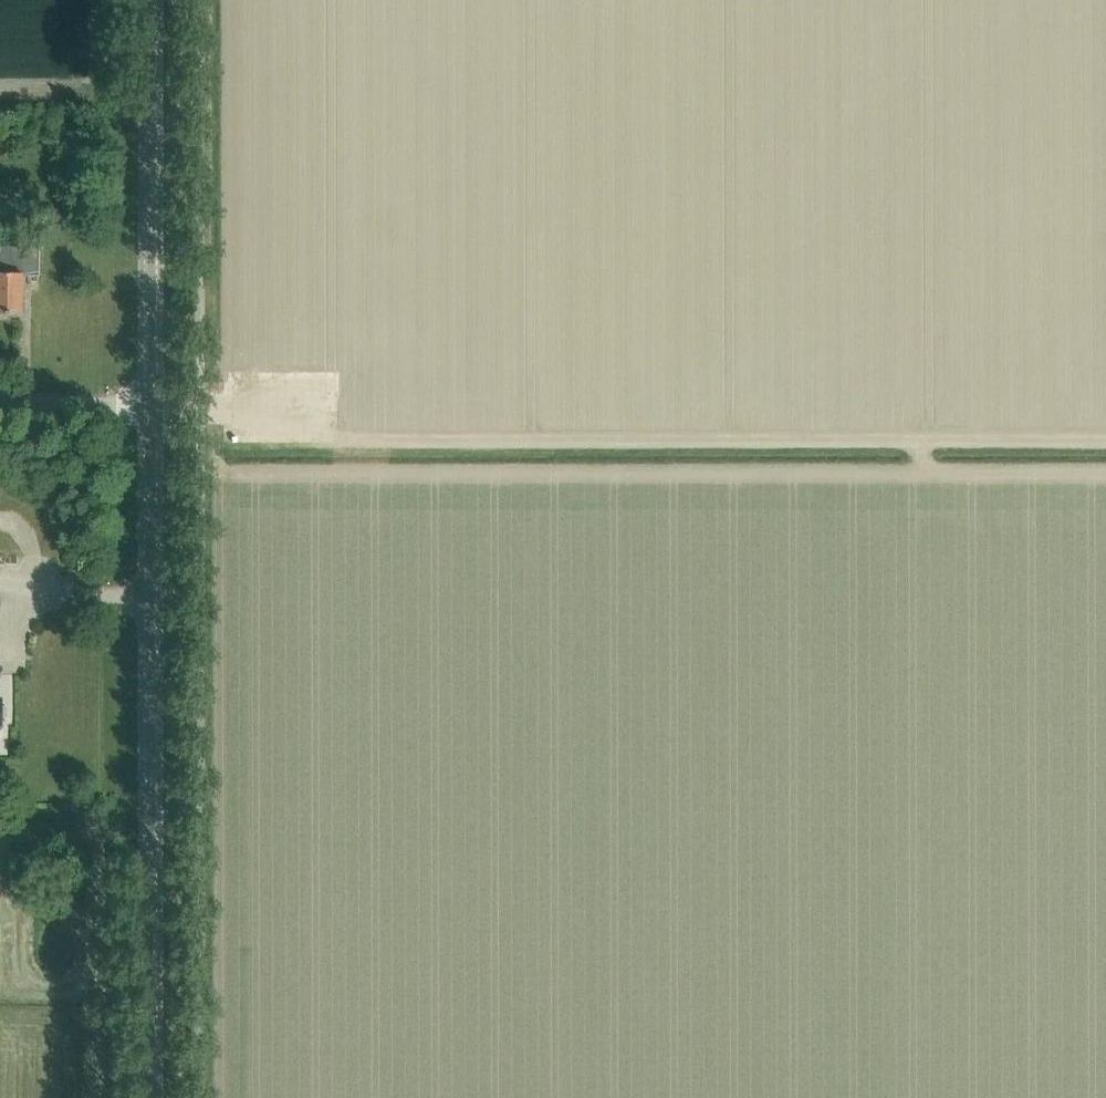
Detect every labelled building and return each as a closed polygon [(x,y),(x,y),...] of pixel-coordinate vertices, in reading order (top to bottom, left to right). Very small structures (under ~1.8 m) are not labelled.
[(39,248),(0,248),(0,315),(21,315),(22,276),(38,277),(39,248)]
